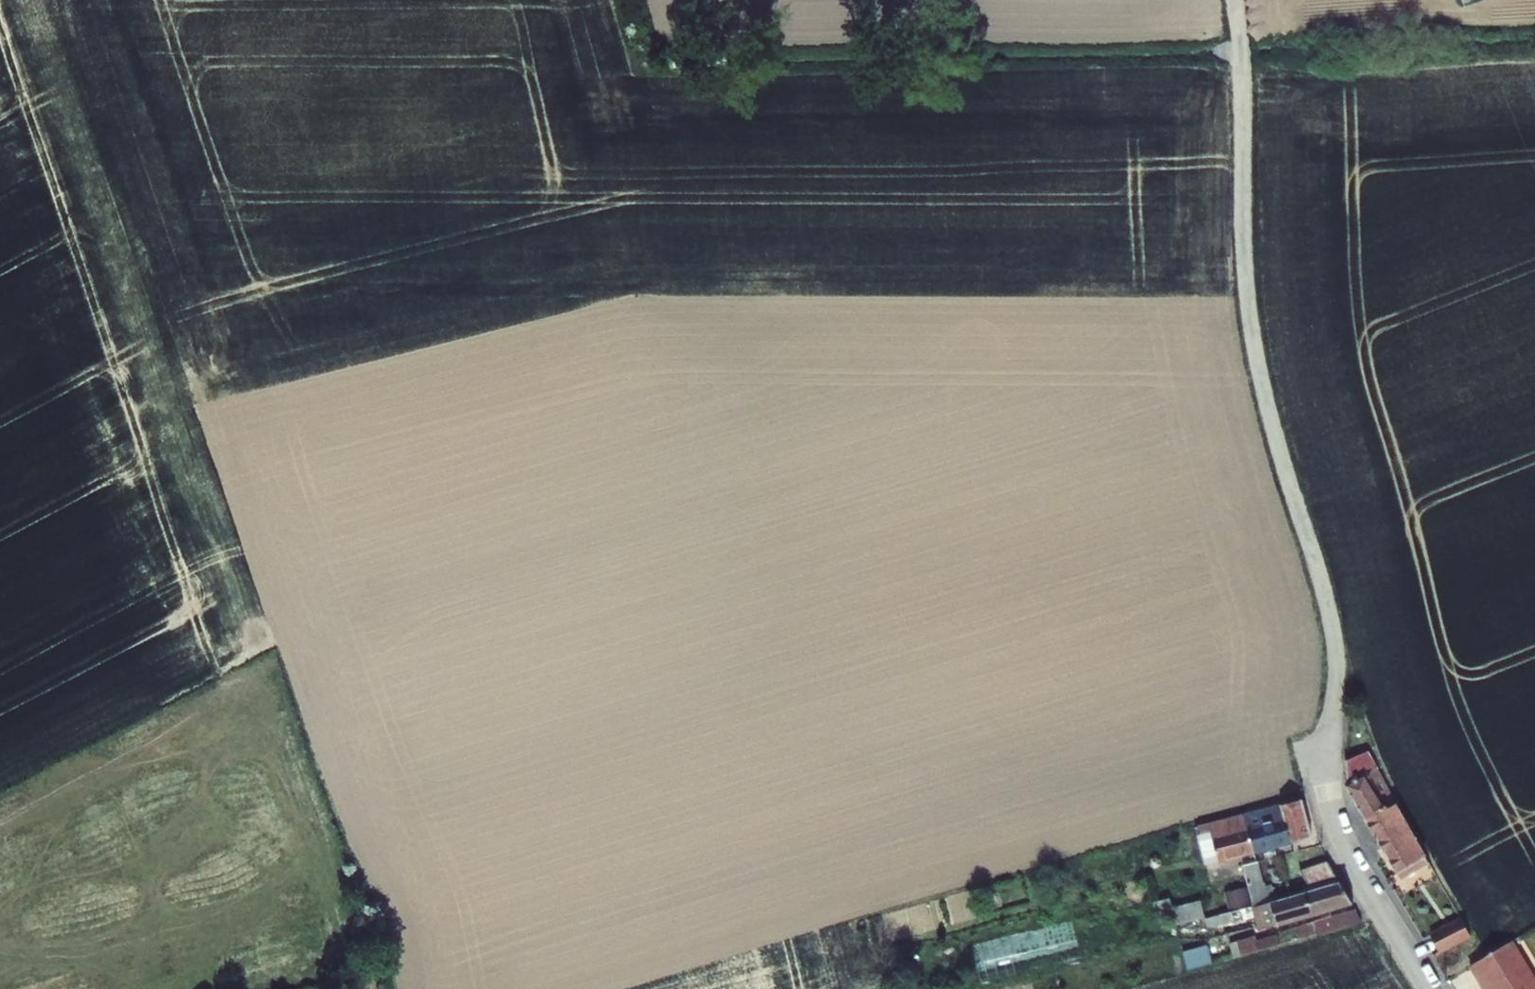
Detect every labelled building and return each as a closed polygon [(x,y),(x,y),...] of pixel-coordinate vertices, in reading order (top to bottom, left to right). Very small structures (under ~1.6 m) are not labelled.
[(1385,807),(1359,761),(1345,768),(1337,794),(1357,824),(1385,807)] [(1292,841),(1312,836),(1302,800),(1282,805),(1292,841)] [(1247,814),(1256,851),(1292,841),(1282,805),(1247,814)] [(1418,866),(1385,807),(1357,824),(1393,880),(1418,866)] [(1247,814),(1199,827),(1201,834),(1199,835),(1207,864),(1256,851),(1247,814)] [(1268,903),(1275,901),(1272,887),(1267,888),(1262,881),(1257,861),(1244,865),(1254,907),(1268,903)] [(1312,890),(1340,882),(1329,862),(1301,871),(1312,890)] [(1306,892),(1313,915),(1354,903),(1340,882),(1312,890),(1306,892)] [(1254,907),(1210,918),(1212,927),(1256,915),(1260,930),(1313,915),(1306,892),(1275,901),(1268,903),(1254,907)] [(1173,907),(1177,924),(1206,917),(1201,900),(1173,907)] [(1357,910),(1315,922),(1319,935),(1362,922),(1357,910)] [(1319,935),(1315,922),(1286,931),(1287,933),(1281,935),(1284,944),(1319,935)] [(1425,936),(1430,953),(1455,946),(1450,929),(1425,936)] [(1234,958),(1281,945),(1278,936),(1257,942),(1255,936),(1231,944),(1234,958)] [(1183,953),(1188,971),(1214,964),(1209,946),(1183,953)] [(1457,977),(1465,988),(1525,988),(1500,950),(1457,977)]
